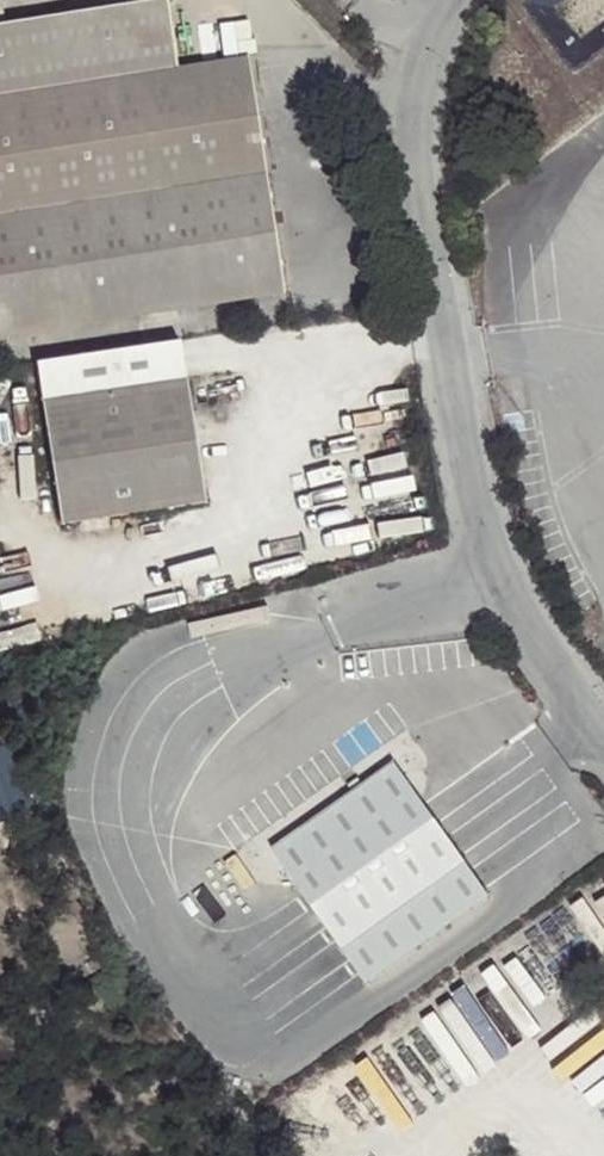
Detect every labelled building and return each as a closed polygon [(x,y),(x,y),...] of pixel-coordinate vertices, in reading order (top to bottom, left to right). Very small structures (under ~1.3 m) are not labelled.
[(285,294),(249,61),(176,73),(164,0),(0,25),(0,336),(285,294)] [(37,359),(61,522),(205,500),(181,338),(37,359)] [(363,979),(485,890),(398,771),(276,859),(363,979)] [(579,905),(603,940),(603,886),(579,905)] [(568,1054),(594,1029),(586,1020),(560,1045),(568,1054)]
